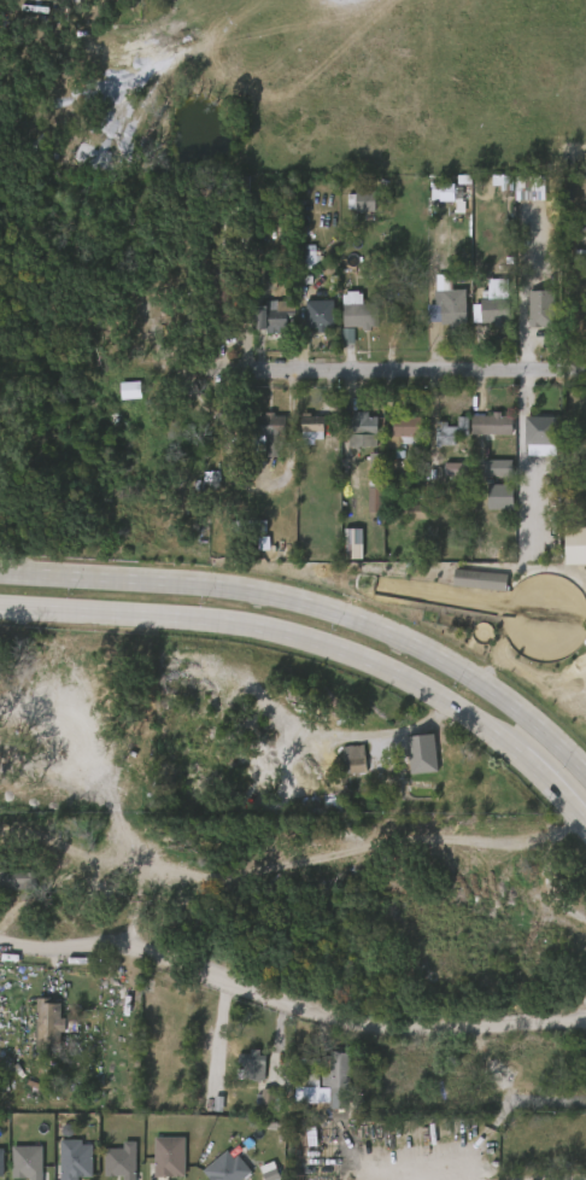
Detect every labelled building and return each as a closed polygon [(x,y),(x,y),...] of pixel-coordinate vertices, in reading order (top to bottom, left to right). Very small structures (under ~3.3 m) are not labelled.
[(373,191),(373,211),(352,211),(352,209),(344,208),(345,193),(352,193),(352,189),(373,191)] [(531,209),(531,191),(503,191),(503,209),(531,209)] [(456,209),(457,196),(437,195),(436,208),(456,209)] [(362,220),(362,202),(335,201),(335,220),(362,220)] [(533,284),(533,298),(535,298),(535,291),(543,291),(543,298),(551,298),(552,315),(546,315),(546,323),(535,325),(535,316),(526,316),(525,285),(533,284)] [(462,288),(463,323),(446,326),(446,323),(438,323),(438,321),(424,321),(423,304),(432,304),(432,290),(462,288)] [(354,290),(354,292),(359,292),(359,303),(375,303),(375,325),(368,326),(368,329),(359,329),(359,326),(339,326),(339,293),(344,293),(344,290),(354,290)] [(322,326),(322,329),(315,331),(315,327),(304,327),(303,299),(330,298),(332,326),(322,326)] [(503,321),(503,325),(496,325),(496,321),(471,321),(471,305),(488,306),(490,304),(490,298),(508,298),(508,321),(503,321)] [(294,300),(294,331),(265,332),(265,328),(263,328),(263,333),(251,333),(251,304),(264,304),(264,299),(294,300)] [(517,337),(543,336),(542,299),(516,300),(517,337)] [(365,314),(350,314),(350,301),(330,301),(330,337),(364,338),(365,314)] [(232,303),(232,335),(221,335),(221,327),(210,327),(210,303),(232,303)] [(293,310),(293,340),(321,340),(321,309),(293,310)] [(481,315),(462,316),(462,332),(496,331),(495,310),(480,310),(481,315)] [(130,407),(129,390),(108,391),(109,408),(130,407)] [(365,410),(365,415),(375,415),(374,445),(345,445),(346,415),(350,415),(350,410),(365,410)] [(498,410),(498,414),(510,414),(509,433),(491,433),(491,439),(480,439),(481,432),(468,432),(468,413),(490,414),(490,410),(498,410)] [(271,411),(271,415),(283,415),(282,434),(277,434),(276,456),(262,456),(263,434),(254,434),(256,415),(263,415),(263,411),(271,411)] [(307,413),(307,415),(320,416),(320,437),(299,437),(299,413),(307,413)] [(406,413),(406,416),(418,416),(418,436),(415,436),(415,443),(397,443),(397,449),(382,449),(383,426),(389,426),(391,416),(398,416),(398,413),(406,413)] [(556,416),(555,444),(512,444),(512,420),(523,420),(523,423),(529,423),(529,419),(541,420),(541,415),(556,416)] [(364,421),(337,422),(337,456),(365,455),(364,421)] [(460,424),(459,446),(499,447),(500,424),(460,424)] [(311,426),(289,425),(288,447),(311,448),(311,426)] [(503,454),(544,453),(544,429),(503,429),(503,454)] [(219,446),(217,510),(207,510),(210,462),(207,462),(209,436),(217,436),(217,446),(219,446)] [(180,507),(210,505),(207,462),(192,462),(194,490),(179,490),(180,507)] [(355,521),(369,521),(370,497),(356,496),(355,521)] [(393,527),(413,527),(413,514),(393,514),(393,527)] [(574,520),(585,520),(585,531),(574,531),(574,520)] [(585,573),(585,536),(552,536),(553,574),(585,573)] [(350,538),(331,538),(332,568),(350,568),(350,538)] [(502,572),(500,590),(450,585),(451,568),(502,572)] [(495,584),(442,577),(440,594),(493,600),(495,584)] [(430,735),(430,742),(434,742),(435,770),(416,771),(416,757),(406,757),(405,742),(409,742),(408,736),(430,735)] [(364,757),(395,754),(397,769),(379,771),(379,772),(345,775),(342,747),(364,746),(364,757)] [(375,780),(373,763),(353,765),(351,753),(329,755),(332,784),(375,780)] [(35,888),(0,889),(0,858),(10,858),(10,872),(34,872),(35,888)] [(54,999),(54,1003),(64,1003),(64,1018),(83,1017),(83,1034),(69,1033),(69,1032),(64,1032),(63,1053),(39,1052),(40,998),(54,999)] [(38,1006),(24,1006),(25,1056),(48,1055),(48,1041),(53,1041),(52,1012),(38,1012),(38,1006)] [(259,1048),(259,1055),(265,1056),(263,1080),(241,1079),(244,1053),(250,1053),(251,1048),(259,1048)] [(339,1051),(338,1052),(350,1052),(350,1081),(346,1081),(346,1102),(329,1102),(329,1087),(310,1087),(310,1073),(329,1073),(330,1051),(339,1051)] [(252,1090),(253,1061),(230,1060),(230,1090),(252,1090)] [(163,1175),(158,1175),(158,1138),(188,1138),(187,1176),(163,1175)] [(80,1179),(64,1179),(64,1141),(83,1141),(83,1146),(95,1146),(95,1176),(86,1176),(86,1179),(80,1179)] [(139,1173),(139,1179),(127,1179),(127,1175),(107,1176),(107,1150),(128,1149),(128,1141),(139,1141),(139,1173)] [(142,1179),(172,1179),(173,1146),(143,1146),(142,1179)] [(45,1174),(45,1179),(34,1179),(34,1178),(16,1179),(16,1147),(45,1147),(45,1174)] [(70,1153),(70,1148),(48,1149),(48,1179),(80,1179),(80,1153),(70,1153)] [(92,1179),(123,1179),(124,1151),(111,1150),(111,1157),(92,1157),(92,1179)] [(206,1179),(245,1179),(250,1178),(234,1150),(200,1169),(206,1179)] [(0,1154),(0,1176),(0,1179),(30,1179),(30,1155),(0,1154)]
